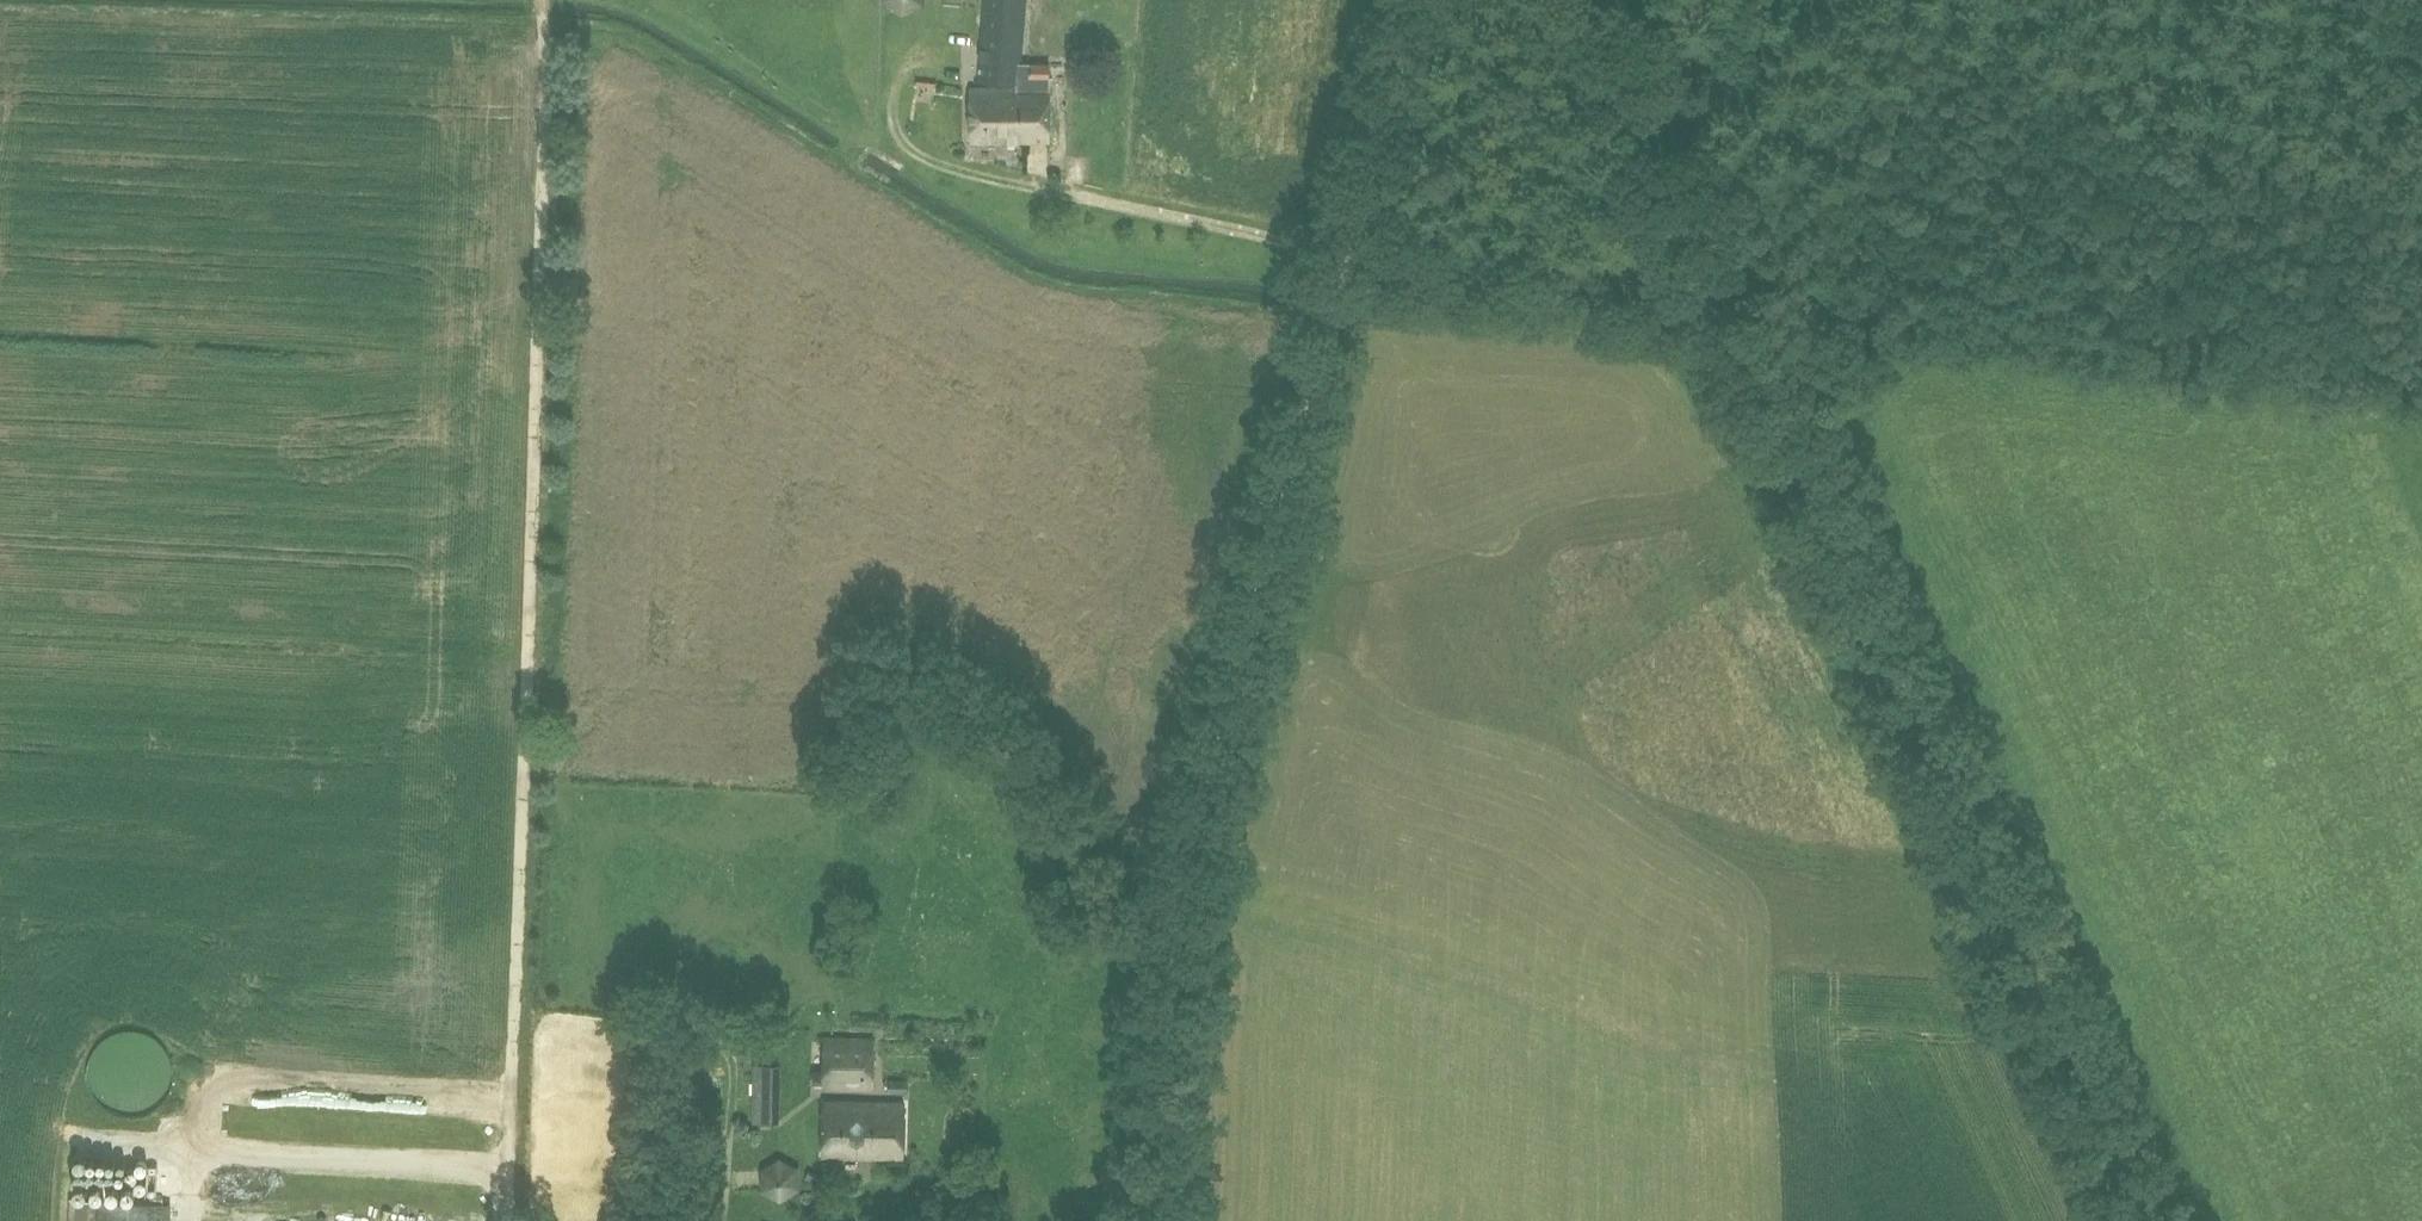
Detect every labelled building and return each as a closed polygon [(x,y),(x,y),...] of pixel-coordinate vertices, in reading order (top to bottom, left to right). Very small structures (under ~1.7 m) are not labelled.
[(921,2),(921,0),(888,0),(902,10),(921,2)] [(1050,140),(1049,62),(1021,63),(1026,0),(983,0),(977,80),(1019,84),(1019,88),(971,89),(972,142),(1050,140)] [(1049,61),(1049,48),(1026,48),(1026,61),(1049,61)] [(911,1024),(911,1007),(895,1007),(895,1024),(911,1024)] [(873,1040),(826,1038),(823,1086),(871,1088),(873,1040)] [(753,1101),(753,1121),(778,1121),(779,1065),(754,1065),(738,1065),(738,1101),(753,1101)] [(904,1080),(889,1080),(889,1092),(903,1092),(904,1080)] [(290,1093),(277,1102),(286,1115),(299,1106),(290,1093)] [(297,1111),(312,1116),(317,1101),(302,1096),(297,1111)] [(822,1156),(903,1158),(904,1102),(823,1101),(822,1156)] [(763,1188),(780,1198),(796,1188),(796,1169),(779,1160),(762,1170),(736,1171),(736,1189),(763,1188)] [(170,1204),(67,1201),(66,1220),(169,1220),(170,1204)]
